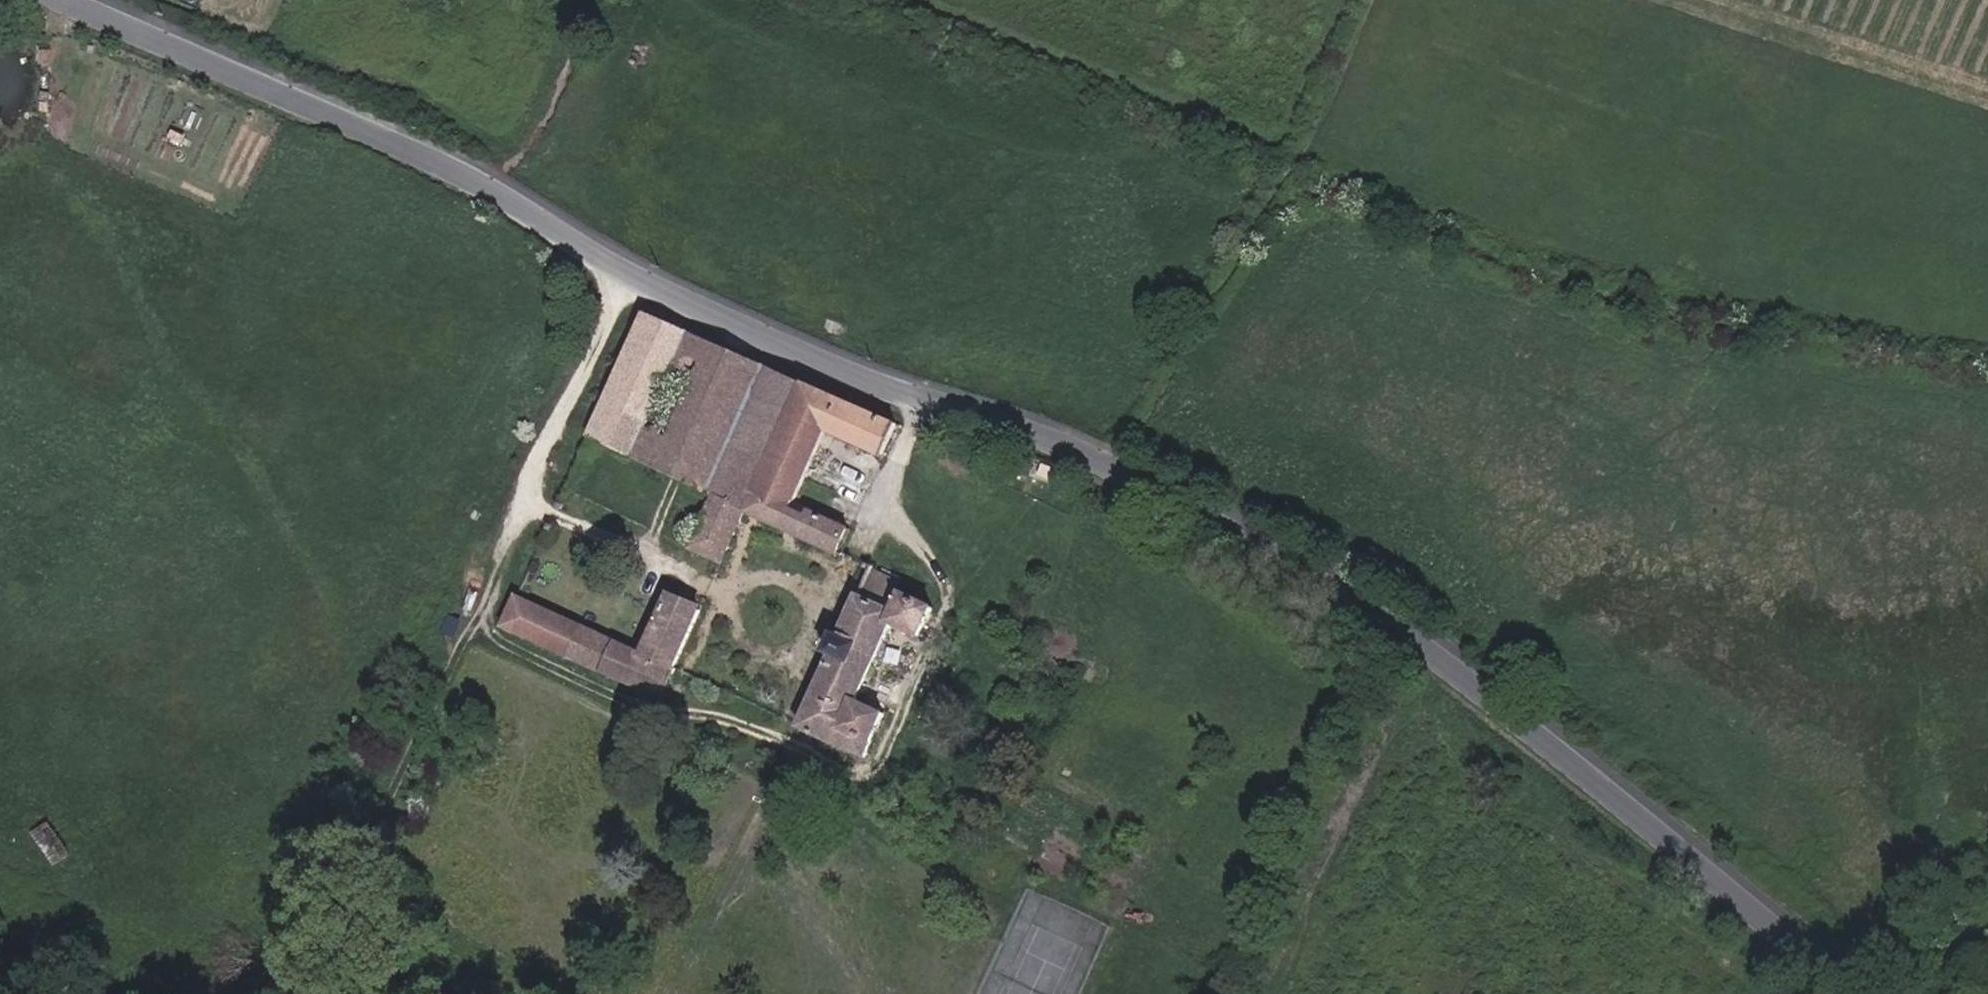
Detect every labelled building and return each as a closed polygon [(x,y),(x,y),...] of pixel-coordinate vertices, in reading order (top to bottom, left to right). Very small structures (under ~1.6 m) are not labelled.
[(883,456),(897,425),(765,366),(649,315),(591,438),(714,497),(690,549),(722,564),(746,511),(838,554),(849,530),(794,505),(828,432),(883,456)] [(865,758),(884,714),(857,701),(892,624),(920,637),(933,608),(903,594),(906,586),(870,570),(841,637),(834,634),(826,653),(833,655),(800,727),(865,758)] [(675,669),(701,611),(668,596),(642,655),(516,598),(503,627),(660,698),(673,668),(675,669)]
